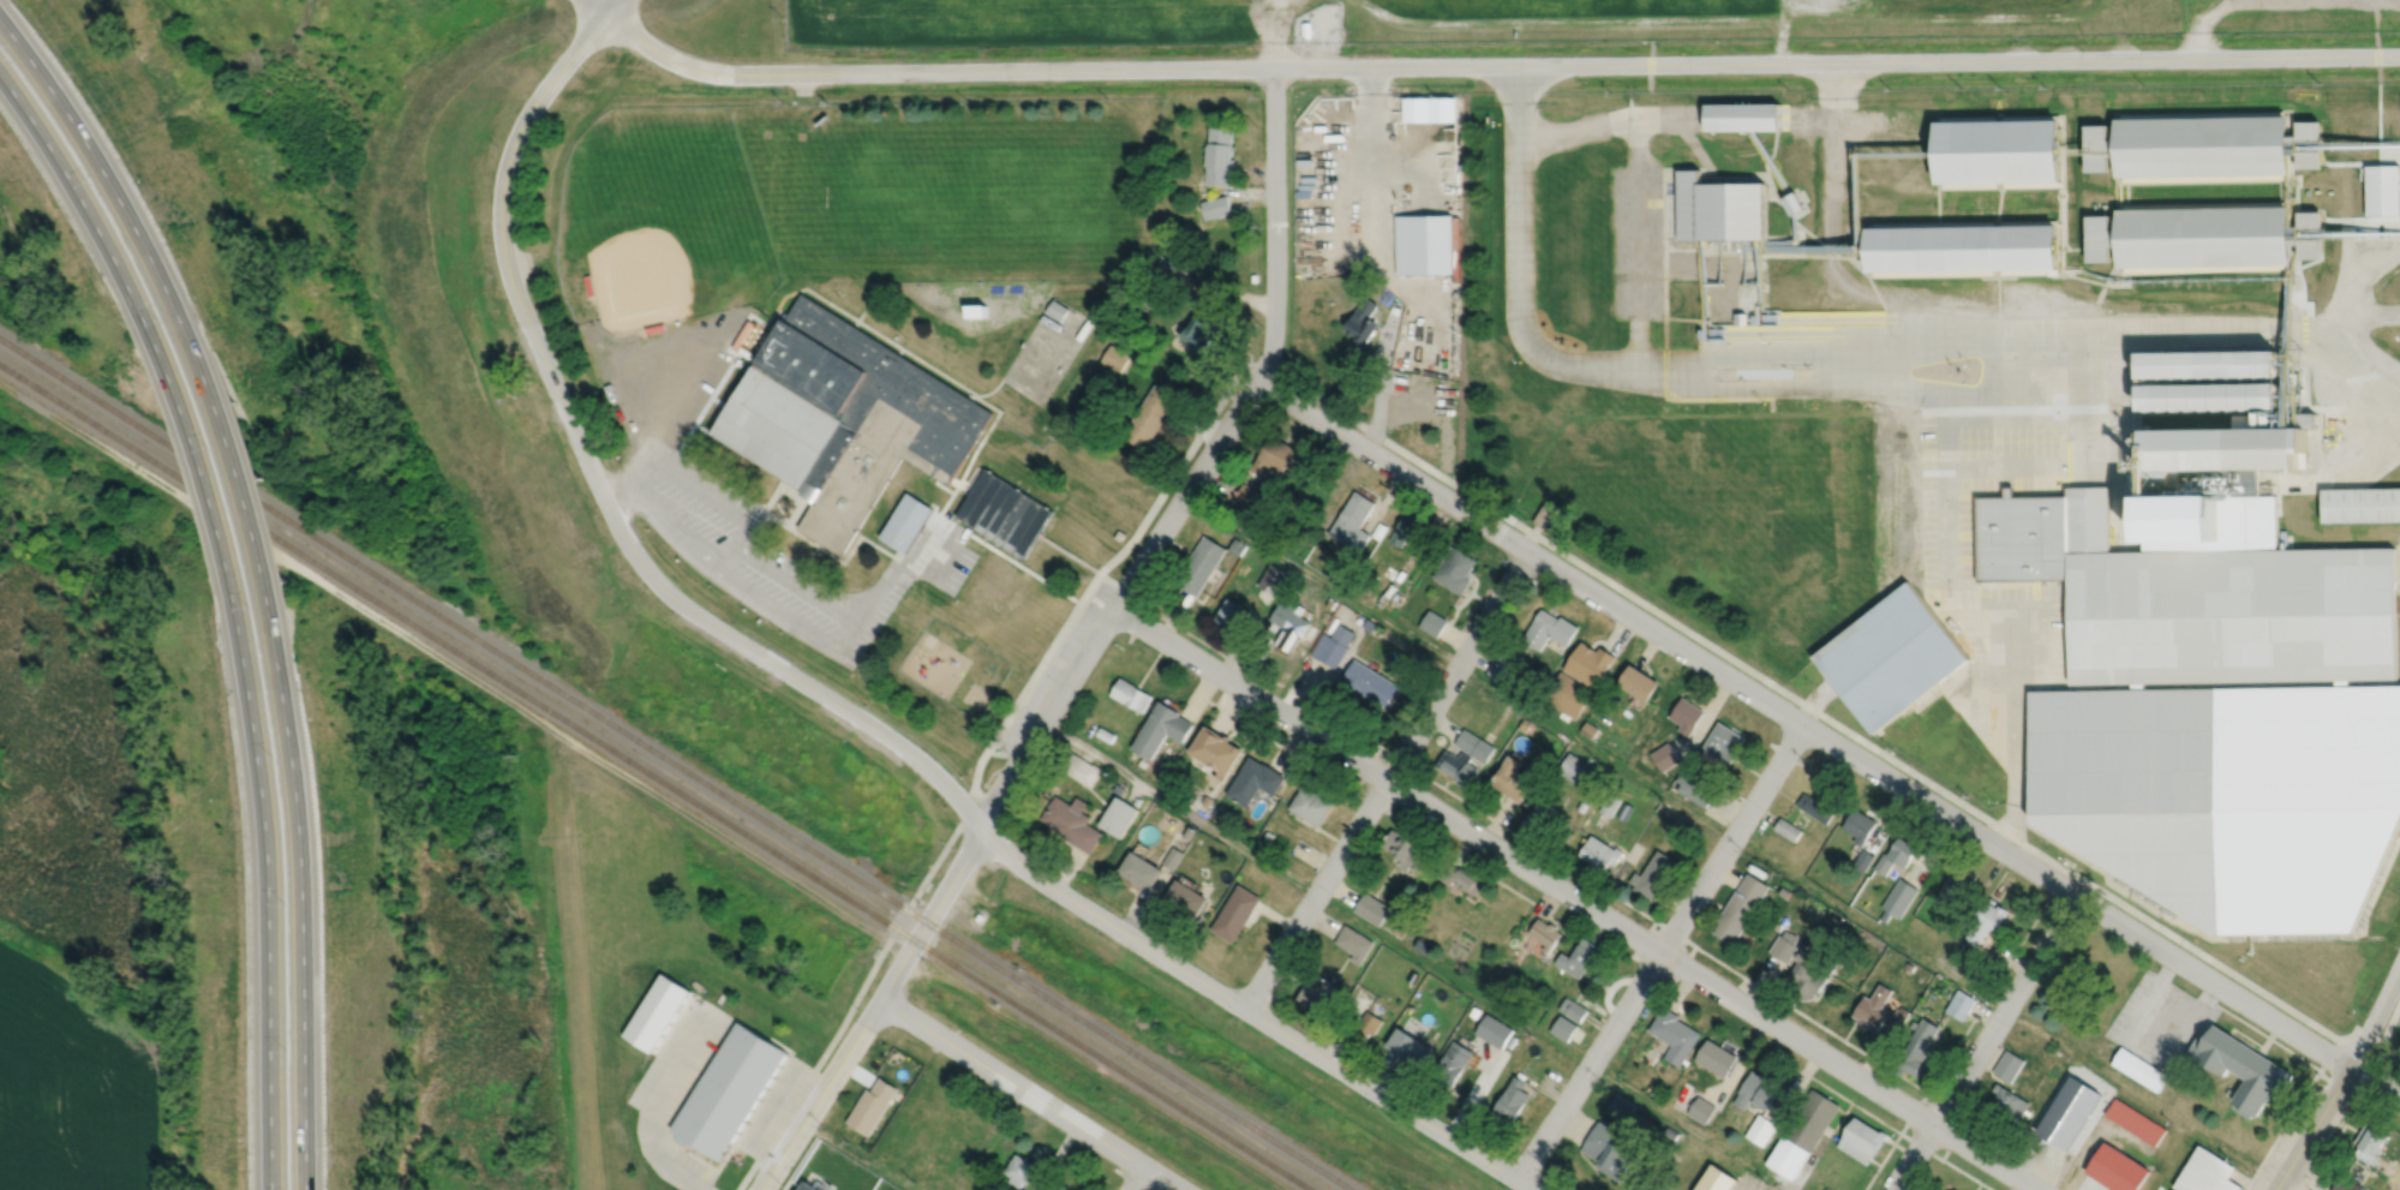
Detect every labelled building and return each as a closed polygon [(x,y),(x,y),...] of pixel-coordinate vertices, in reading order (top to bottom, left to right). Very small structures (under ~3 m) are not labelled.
[(1301,20),(1301,36),(1311,36),(1310,20),(1301,20)] [(2327,86),(2327,95),(2344,94),(2344,97),(2350,97),(2350,94),(2354,94),(2354,85),(2327,86)] [(1706,102),(1707,130),(1774,128),(1776,128),(1776,102),(1706,102)] [(2115,116),(2117,138),(2117,155),(2117,177),(2286,173),(2285,151),(2285,134),(2285,114),(2115,116)] [(1934,120),(1935,183),(2059,180),(2059,118),(1934,120)] [(2285,134),(2294,134),(2293,120),(2317,119),(2318,167),(2294,167),(2294,151),(2285,151),(2285,134)] [(2117,138),(2107,138),(2107,124),(2084,124),(2085,172),(2108,171),(2108,155),(2117,155),(2117,138)] [(1208,126),(1207,144),(1204,144),(1203,165),(1205,165),(1204,183),(1227,185),(1227,184),(1231,184),(1231,174),(1228,174),(1228,167),(1233,167),(1233,159),(1229,157),(1229,155),(1231,155),(1232,148),(1231,148),(1232,127),(1208,126)] [(2364,165),(2365,215),(2399,214),(2398,163),(2364,165)] [(1680,168),(1680,239),(1761,238),(1760,181),(1701,183),(1701,168),(1680,168)] [(1779,198),(1789,215),(1801,208),(1791,191),(1779,198)] [(1199,201),(1203,219),(1231,213),(1226,195),(1199,201)] [(2118,209),(2118,229),(2118,246),(2119,268),(2287,264),(2287,244),(2286,226),(2286,205),(2118,209)] [(2286,226),(2296,226),(2296,210),(2318,210),(2320,258),(2297,258),(2296,244),(2287,244),(2286,226)] [(1394,215),(1395,274),(1452,273),(1450,214),(1394,215)] [(2118,229),(2108,229),(2108,215),(2085,216),(2087,262),(2109,262),(2109,246),(2118,246),(2118,229)] [(1178,233),(1193,244),(1202,232),(1186,221),(1178,233)] [(1863,227),(1865,271),(2057,269),(2057,225),(1863,227)] [(1153,268),(1168,279),(1177,265),(1161,255),(1153,268)] [(1195,263),(1191,269),(1197,271),(1199,267),(1195,263)] [(583,277),(587,297),(594,295),(591,275),(583,277)] [(993,412),(969,397),(802,294),(789,315),(785,312),(753,365),(710,435),(800,490),(797,494),(813,503),(797,528),(840,556),(902,456),(936,479),(948,485),(952,479),(993,412)] [(1363,295),(1343,328),(1347,330),(1346,331),(1351,335),(1352,334),(1354,335),(1352,340),(1364,346),(1375,329),(1376,329),(1378,325),(1376,324),(1377,323),(1367,318),(1376,304),(1363,295)] [(1053,299),(1045,312),(1061,322),(1069,309),(1053,299)] [(965,305),(966,317),(986,317),(986,304),(965,305)] [(1191,313),(1179,333),(1184,335),(1181,339),(1202,352),(1217,329),(1205,322),(1204,322),(1191,313)] [(1732,313),(1732,324),(1744,324),(1744,313),(1732,313)] [(644,328),(645,335),(665,330),(664,324),(644,328)] [(1100,361),(1119,373),(1130,355),(1111,343),(1100,361)] [(2141,354),(2142,381),(2272,377),(2270,352),(2141,354)] [(1156,383),(1123,436),(1145,450),(1166,419),(1163,417),(1171,406),(1168,405),(1174,394),(1156,383)] [(2142,388),(2142,413),(2273,411),(2272,384),(2142,388)] [(2148,433),(2149,476),(2305,472),(2304,430),(2148,433)] [(1270,435),(1249,471),(1258,477),(1265,466),(1280,476),(1295,450),(1270,435)] [(956,516),(994,540),(1024,558),(1039,536),(1053,512),(986,468),(971,492),(956,516)] [(1231,501),(1249,512),(1259,494),(1243,482),(1231,501)] [(2109,554),(2108,488),(2066,489),(2067,497),(1975,498),(1977,582),(2069,581),(2067,555),(2109,554)] [(2321,524),(2399,523),(2399,489),(2320,490),(2321,524)] [(1354,491),(1327,534),(1347,546),(1348,545),(1359,551),(1370,536),(1358,528),(1373,503),(1354,491)] [(906,492),(878,538),(904,555),(933,509),(906,492)] [(2274,551),(2273,496),(2215,497),(2215,503),(2222,503),(2224,551),(2274,551)] [(1544,503),(1536,518),(1533,522),(1549,532),(1551,527),(1560,513),(1544,503)] [(2143,554),(2142,504),(2215,503),(2222,503),(2224,551),(2143,554)] [(1402,518),(1388,540),(1400,548),(1405,539),(1412,544),(1422,528),(1417,526),(1420,521),(1410,514),(1407,520),(1402,518)] [(1378,522),(1370,536),(1378,539),(1385,527),(1378,522)] [(1204,536),(1174,584),(1196,597),(1226,550),(1204,536)] [(1234,538),(1228,549),(1239,556),(1246,545),(1234,538)] [(1452,546),(1432,578),(1461,596),(1471,581),(1465,578),(1476,561),(1452,546)] [(2067,555),(2069,581),(2070,682),(2395,675),(2393,549),(2274,551),(2224,551),(2143,554),(2109,554),(2067,555)] [(1813,657),(1872,731),(1965,657),(1907,582),(1813,657)] [(1328,598),(1323,605),(1331,610),(1335,602),(1328,598)] [(1226,599),(1213,621),(1238,638),(1251,616),(1226,599)] [(1540,609),(1521,640),(1539,651),(1549,636),(1566,647),(1578,628),(1560,617),(1558,620),(1540,609)] [(1429,610),(1418,627),(1436,638),(1447,621),(1429,610)] [(1292,612),(1280,632),(1306,647),(1318,628),(1292,612)] [(1366,620),(1361,627),(1370,632),(1375,624),(1366,620)] [(1323,633),(1310,654),(1334,669),(1347,648),(1345,647),(1354,633),(1339,623),(1329,638),(1323,633)] [(1563,670),(1594,690),(1610,665),(1611,666),(1616,657),(1600,647),(1597,652),(1581,642),(1563,670)] [(1353,659),(1343,676),(1341,675),(1336,682),(1361,698),(1364,693),(1383,705),(1395,686),(1353,659)] [(1630,666),(1620,683),(1647,700),(1658,683),(1630,666)] [(1560,672),(1550,688),(1549,688),(1543,698),(1575,718),(1591,692),(1560,672)] [(1120,678),(1109,696),(1142,714),(1151,696),(1120,678)] [(2031,806),(2031,818),(2213,932),(2350,931),(2399,817),(2399,681),(2030,687),(2031,806)] [(1682,696),(1670,716),(1682,724),(1678,729),(1688,736),(1705,710),(1682,696)] [(1131,747),(1159,701),(1167,706),(1168,705),(1178,711),(1177,713),(1192,723),(1181,742),(1166,732),(1151,758),(1131,747)] [(1524,717),(1518,726),(1526,731),(1532,722),(1524,717)] [(1717,719),(1700,746),(1702,747),(1698,757),(1712,766),(1717,757),(1718,760),(1723,764),(1728,763),(1744,736),(1737,732),(1740,730),(1731,725),(1730,728),(1717,719)] [(1586,720),(1580,731),(1592,738),(1598,728),(1586,720)] [(1203,723),(1186,749),(1216,769),(1214,775),(1220,778),(1223,773),(1225,773),(1241,747),(1231,741),(1231,742),(1226,740),(1228,736),(1223,734),(1222,735),(1203,723)] [(1100,725),(1095,734),(1111,742),(1114,734),(1100,725)] [(1453,743),(1484,763),(1494,747),(1462,728),(1453,743)] [(1651,753),(1663,771),(1681,759),(1669,741),(1651,753)] [(1066,747),(1055,764),(1089,785),(1100,769),(1066,747)] [(1443,749),(1434,765),(1454,778),(1453,779),(1466,788),(1479,769),(1467,761),(1471,757),(1461,751),(1458,755),(1449,751),(1448,752),(1443,749)] [(1569,752),(1557,771),(1581,785),(1593,766),(1569,752)] [(1509,753),(1491,782),(1521,801),(1534,779),(1518,769),(1522,761),(1509,753)] [(1247,754),(1225,794),(1246,806),(1258,785),(1273,795),(1285,776),(1262,761),(1262,763),(1247,754)] [(1141,758),(1137,764),(1143,767),(1147,761),(1141,758)] [(1683,769),(1676,779),(1682,783),(1677,789),(1705,807),(1716,789),(1698,778),(1701,772),(1695,769),(1692,775),(1683,769)] [(1112,789),(1120,794),(1125,788),(1117,782),(1112,789)] [(1303,784),(1288,807),(1318,826),(1333,802),(1303,784)] [(1591,784),(1586,791),(1592,796),(1597,789),(1591,784)] [(1610,790),(1599,811),(1610,817),(1622,796),(1610,790)] [(1795,803),(1826,824),(1833,811),(1803,791),(1795,803)] [(1055,794),(1041,818),(1052,825),(1051,827),(1090,854),(1103,832),(1087,821),(1090,817),(1083,811),(1088,802),(1077,795),(1071,805),(1055,794)] [(1117,795),(1100,824),(1120,836),(1138,808),(1117,795)] [(1205,795),(1201,803),(1207,807),(1211,799),(1205,795)] [(1539,797),(1524,823),(1530,826),(1527,831),(1534,836),(1543,823),(1549,825),(1558,808),(1539,797)] [(1581,799),(1576,808),(1582,812),(1587,802),(1581,799)] [(1216,805),(1210,814),(1219,819),(1225,809),(1216,805)] [(1854,806),(1841,825),(1856,836),(1853,841),(1861,845),(1877,821),(1854,806)] [(1674,814),(1668,824),(1678,830),(1684,820),(1674,814)] [(1779,817),(1772,827),(1795,842),(1801,831),(1779,817)] [(1186,825),(1180,835),(1189,839),(1195,830),(1186,825)] [(1391,827),(1379,845),(1402,860),(1397,866),(1405,871),(1410,865),(1418,871),(1429,855),(1419,849),(1420,848),(1416,844),(1416,847),(1413,845),(1416,842),(1402,833),(1401,835),(1391,827)] [(1263,836),(1269,839),(1271,835),(1265,831),(1263,836)] [(1592,835),(1579,854),(1591,861),(1588,866),(1596,871),(1598,866),(1604,869),(1609,862),(1614,865),(1623,850),(1616,847),(1615,849),(1592,835)] [(1883,851),(1873,867),(1884,874),(1893,860),(1904,867),(1916,848),(1898,836),(1886,854),(1883,851)] [(1172,847),(1162,863),(1172,869),(1183,853),(1172,847)] [(1861,848),(1851,865),(1862,872),(1873,855),(1861,848)] [(1132,849),(1119,871),(1150,890),(1163,868),(1132,849)] [(1658,849),(1641,875),(1635,871),(1629,881),(1635,885),(1633,889),(1653,901),(1659,890),(1663,892),(1681,863),(1658,849)] [(1446,861),(1436,877),(1449,885),(1452,880),(1474,895),(1484,881),(1460,866),(1459,869),(1446,861)] [(1958,863),(1953,871),(1952,869),(1937,895),(1953,905),(1955,902),(1958,904),(1973,881),(1971,881),(1975,874),(1958,863)] [(1747,872),(1736,890),(1735,890),(1710,931),(1731,944),(1742,926),(1750,931),(1756,921),(1748,916),(1767,885),(1747,872)] [(1899,877),(1880,905),(1899,917),(1917,889),(1899,877)] [(1177,879),(1165,898),(1184,910),(1183,913),(1192,919),(1205,897),(1177,879)] [(1237,884),(1209,928),(1232,943),(1259,897),(1237,884)] [(1782,885),(1777,892),(1786,898),(1790,891),(1782,885)] [(1353,910),(1378,926),(1390,908),(1365,891),(1353,910)] [(1986,899),(1973,919),(1976,921),(1970,929),(1969,928),(1965,933),(1968,934),(1965,937),(1979,945),(1981,943),(1987,946),(1992,939),(1986,934),(1989,929),(1993,932),(2006,911),(2005,911),(2006,908),(1999,903),(1998,905),(1994,904),(1997,901),(1989,896),(1987,901),(1986,899)] [(1884,909),(1879,917),(1885,921),(1890,913),(1884,909)] [(978,911),(974,919),(978,921),(982,915),(978,911)] [(1538,917),(1528,932),(1545,944),(1542,949),(1548,953),(1561,933),(1555,929),(1557,926),(1550,921),(1549,925),(1538,917)] [(1343,923),(1333,941),(1353,953),(1349,959),(1359,965),(1373,941),(1343,923)] [(1784,929),(1780,935),(1778,933),(1767,950),(1786,963),(1797,946),(1794,944),(1797,938),(1784,929)] [(1413,946),(1426,955),(1432,945),(1419,937),(1413,946)] [(1562,952),(1555,963),(1580,979),(1599,947),(1582,937),(1570,957),(1562,952)] [(1800,947),(1792,958),(1796,961),(1785,976),(1790,980),(1788,982),(1790,993),(1802,1000),(1812,998),(1815,992),(1818,992),(1830,971),(1823,967),(1830,956),(1819,949),(1814,957),(1800,947)] [(1907,962),(1904,968),(1910,971),(1914,965),(1907,962)] [(1313,971),(1306,982),(1304,980),(1298,988),(1300,991),(1293,1001),(1316,1016),(1336,985),(1313,971)] [(662,973),(623,1035),(651,1052),(689,991),(662,973)] [(1428,974),(1422,982),(1429,986),(1434,977),(1428,974)] [(1879,982),(1869,998),(1863,994),(1850,1015),(1856,1018),(1854,1021),(1866,1028),(1867,1025),(1877,1030),(1883,1021),(1898,1030),(1909,1012),(1898,1005),(1893,1013),(1881,1006),(1891,989),(1879,982)] [(1495,986),(1491,991),(1498,995),(1502,991),(1495,986)] [(1957,988),(1945,1010),(1962,1019),(1975,999),(1957,988)] [(1566,997),(1558,1009),(1564,1013),(1579,1023),(1587,1010),(1573,1000),(1573,1001),(1566,997)] [(1680,1066),(1701,1033),(1678,1018),(1680,1015),(1664,1005),(1648,1029),(1672,1045),(1664,1057),(1680,1066)] [(1473,1006),(1468,1015),(1476,1018),(1480,1010),(1473,1006)] [(1366,1010),(1349,1036),(1361,1045),(1370,1033),(1372,1035),(1382,1021),(1366,1010)] [(1486,1013),(1474,1033),(1501,1050),(1513,1029),(1486,1013)] [(1560,1015),(1550,1031),(1567,1042),(1578,1025),(1560,1015)] [(1922,1017),(1893,1064),(1919,1080),(1927,1066),(1921,1062),(1931,1046),(1927,1045),(1938,1027),(1922,1017)] [(1911,1019),(1908,1025),(1914,1028),(1917,1023),(1911,1019)] [(738,1022),(671,1130),(719,1160),(786,1052),(738,1022)] [(2199,1034),(2189,1052),(2225,1075),(2230,1068),(2238,1072),(2237,1075),(2243,1080),(2236,1093),(2228,1088),(2225,1093),(2234,1099),(2233,1101),(2237,1104),(2233,1110),(2249,1119),(2251,1116),(2254,1118),(2268,1095),(2276,1101),(2287,1084),(2286,1084),(2292,1075),(2238,1041),(2239,1039),(2215,1023),(2206,1039),(2199,1034)] [(1397,1027),(1384,1046),(1407,1060),(1420,1069),(1434,1050),(1419,1040),(1418,1040),(1397,1027)] [(1695,1060),(1723,1077),(1736,1056),(1708,1039),(1695,1060)] [(1453,1040),(1430,1077),(1450,1089),(1473,1052),(1453,1040)] [(2111,1063),(2157,1093),(2168,1076),(2121,1046),(2111,1063)] [(2006,1050),(1992,1071),(2010,1083),(2024,1060),(2006,1050)] [(1750,1069),(1736,1092),(1737,1093),(1731,1102),(1742,1110),(1748,1100),(1765,1110),(1777,1090),(1764,1082),(1766,1078),(1750,1069)] [(2071,1075),(2035,1131),(2040,1135),(2037,1138),(2045,1143),(2047,1138),(2066,1150),(2102,1094),(2071,1075)] [(1514,1076),(1492,1113),(1512,1125),(1530,1094),(1521,1089),(1526,1083),(1514,1076)] [(867,1088),(845,1123),(868,1136),(898,1089),(879,1077),(870,1090),(867,1088)] [(1995,1083),(1992,1090),(1997,1093),(1989,1107),(2013,1122),(2017,1114),(2021,1116),(2029,1102),(1995,1083)] [(1657,1084),(1651,1094),(1662,1100),(1666,1090),(1657,1084)] [(1782,1135),(1812,1088),(1838,1105),(1809,1153),(1782,1135)] [(1616,1093),(1605,1112),(1626,1124),(1636,1106),(1616,1093)] [(1699,1096),(1688,1114),(1706,1125),(1717,1107),(1699,1096)] [(2115,1098),(2105,1114),(2156,1146),(2166,1129),(2115,1098)] [(1758,1113),(1744,1136),(1762,1147),(1776,1124),(1758,1113)] [(1855,1117),(1854,1118),(1851,1117),(1841,1134),(1843,1135),(1837,1146),(1866,1165),(1886,1134),(1881,1131),(1880,1132),(1855,1117)] [(1599,1120),(1581,1150),(1599,1161),(1596,1167),(1620,1183),(1636,1158),(1614,1143),(1620,1134),(1599,1120)] [(2364,1124),(2353,1142),(2358,1144),(2357,1147),(2358,1148),(2353,1155),(2368,1164),(2369,1162),(2374,1166),(2378,1158),(2375,1154),(2378,1154),(2381,1150),(2378,1147),(2386,1136),(2370,1126),(2369,1128),(2364,1124)] [(1782,1135),(1765,1164),(1791,1180),(1809,1153),(1782,1135)] [(2085,1172),(2113,1189),(2139,1189),(2151,1171),(2105,1141),(2085,1172)] [(2173,1186),(2179,1189),(2241,1189),(2242,1189),(2226,1179),(2234,1166),(2199,1144),(2173,1186)] [(1016,1154),(1004,1172),(1011,1177),(1009,1182),(1019,1188),(1023,1182),(1029,1185),(1034,1177),(1029,1173),(1034,1166),(1016,1154)] [(1737,1180),(1713,1164),(1696,1189),(1731,1189),(1737,1180)] [(2331,1189),(2362,1189),(2363,1189),(2340,1174),(2331,1189)] [(797,1189),(829,1189),(832,1186),(830,1185),(827,1188),(816,1182),(813,1186),(803,1180),(797,1189)]
